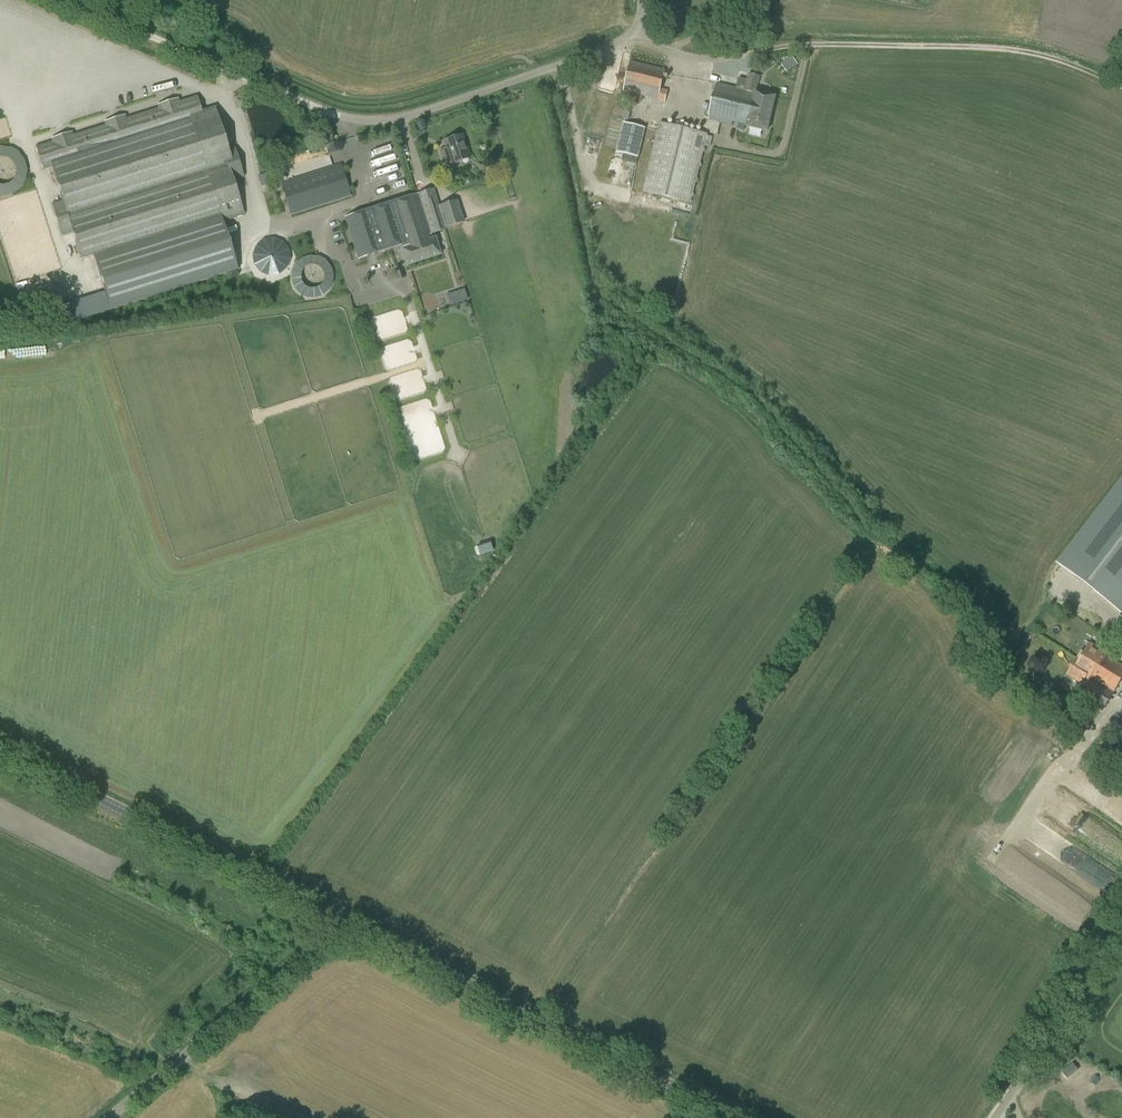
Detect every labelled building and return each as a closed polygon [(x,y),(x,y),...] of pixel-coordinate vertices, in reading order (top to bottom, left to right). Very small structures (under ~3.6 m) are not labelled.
[(789,71),(799,64),(794,56),(784,63),(789,71)] [(665,103),(668,90),(661,89),(665,69),(630,61),(623,92),(665,103)] [(757,92),(760,77),(749,74),(747,80),(739,78),(736,89),(716,84),(708,116),(746,125),(746,127),(767,132),(776,97),(757,92)] [(233,181),(238,180),(228,149),(223,133),(215,107),(202,111),(197,96),(36,147),(43,170),(51,168),(62,201),(51,205),(62,237),(72,234),(81,261),(93,257),(110,310),(238,270),(223,222),(244,215),(233,181)] [(710,148),(712,138),(708,136),(708,134),(660,122),(643,192),(691,204),(705,147),(710,148)] [(621,153),(638,157),(645,128),(627,124),(623,123),(616,152),(621,153)] [(444,167),(450,165),(470,158),(463,135),(442,142),(445,149),(439,151),(444,167)] [(328,155),(337,152),(334,142),(325,145),(328,155)] [(18,143),(0,150),(0,196),(33,184),(18,143)] [(291,216),(351,196),(341,165),(281,184),(291,216)] [(263,193),(272,190),(267,173),(258,176),(263,193)] [(431,234),(432,236),(447,230),(446,228),(464,223),(456,201),(438,207),(432,190),(344,218),(358,260),(366,258),(400,247),(401,246),(401,245),(431,234)] [(257,254),(249,258),(260,284),(298,267),(283,234),(254,247),(257,254)] [(433,239),(432,236),(431,234),(401,245),(401,246),(400,247),(401,250),(406,266),(441,255),(435,239),(433,239)] [(303,300),(339,287),(326,252),(290,265),(303,300)] [(21,301),(37,296),(33,281),(16,286),(21,301)] [(1057,563),(1120,611),(1121,609),(1121,478),(1057,563)] [(1080,684),(1074,695),(1089,704),(1102,712),(1121,679),(1121,656),(1121,655),(1118,662),(1106,655),(1108,653),(1090,642),(1075,666),(1073,664),(1066,675),(1080,684)]
